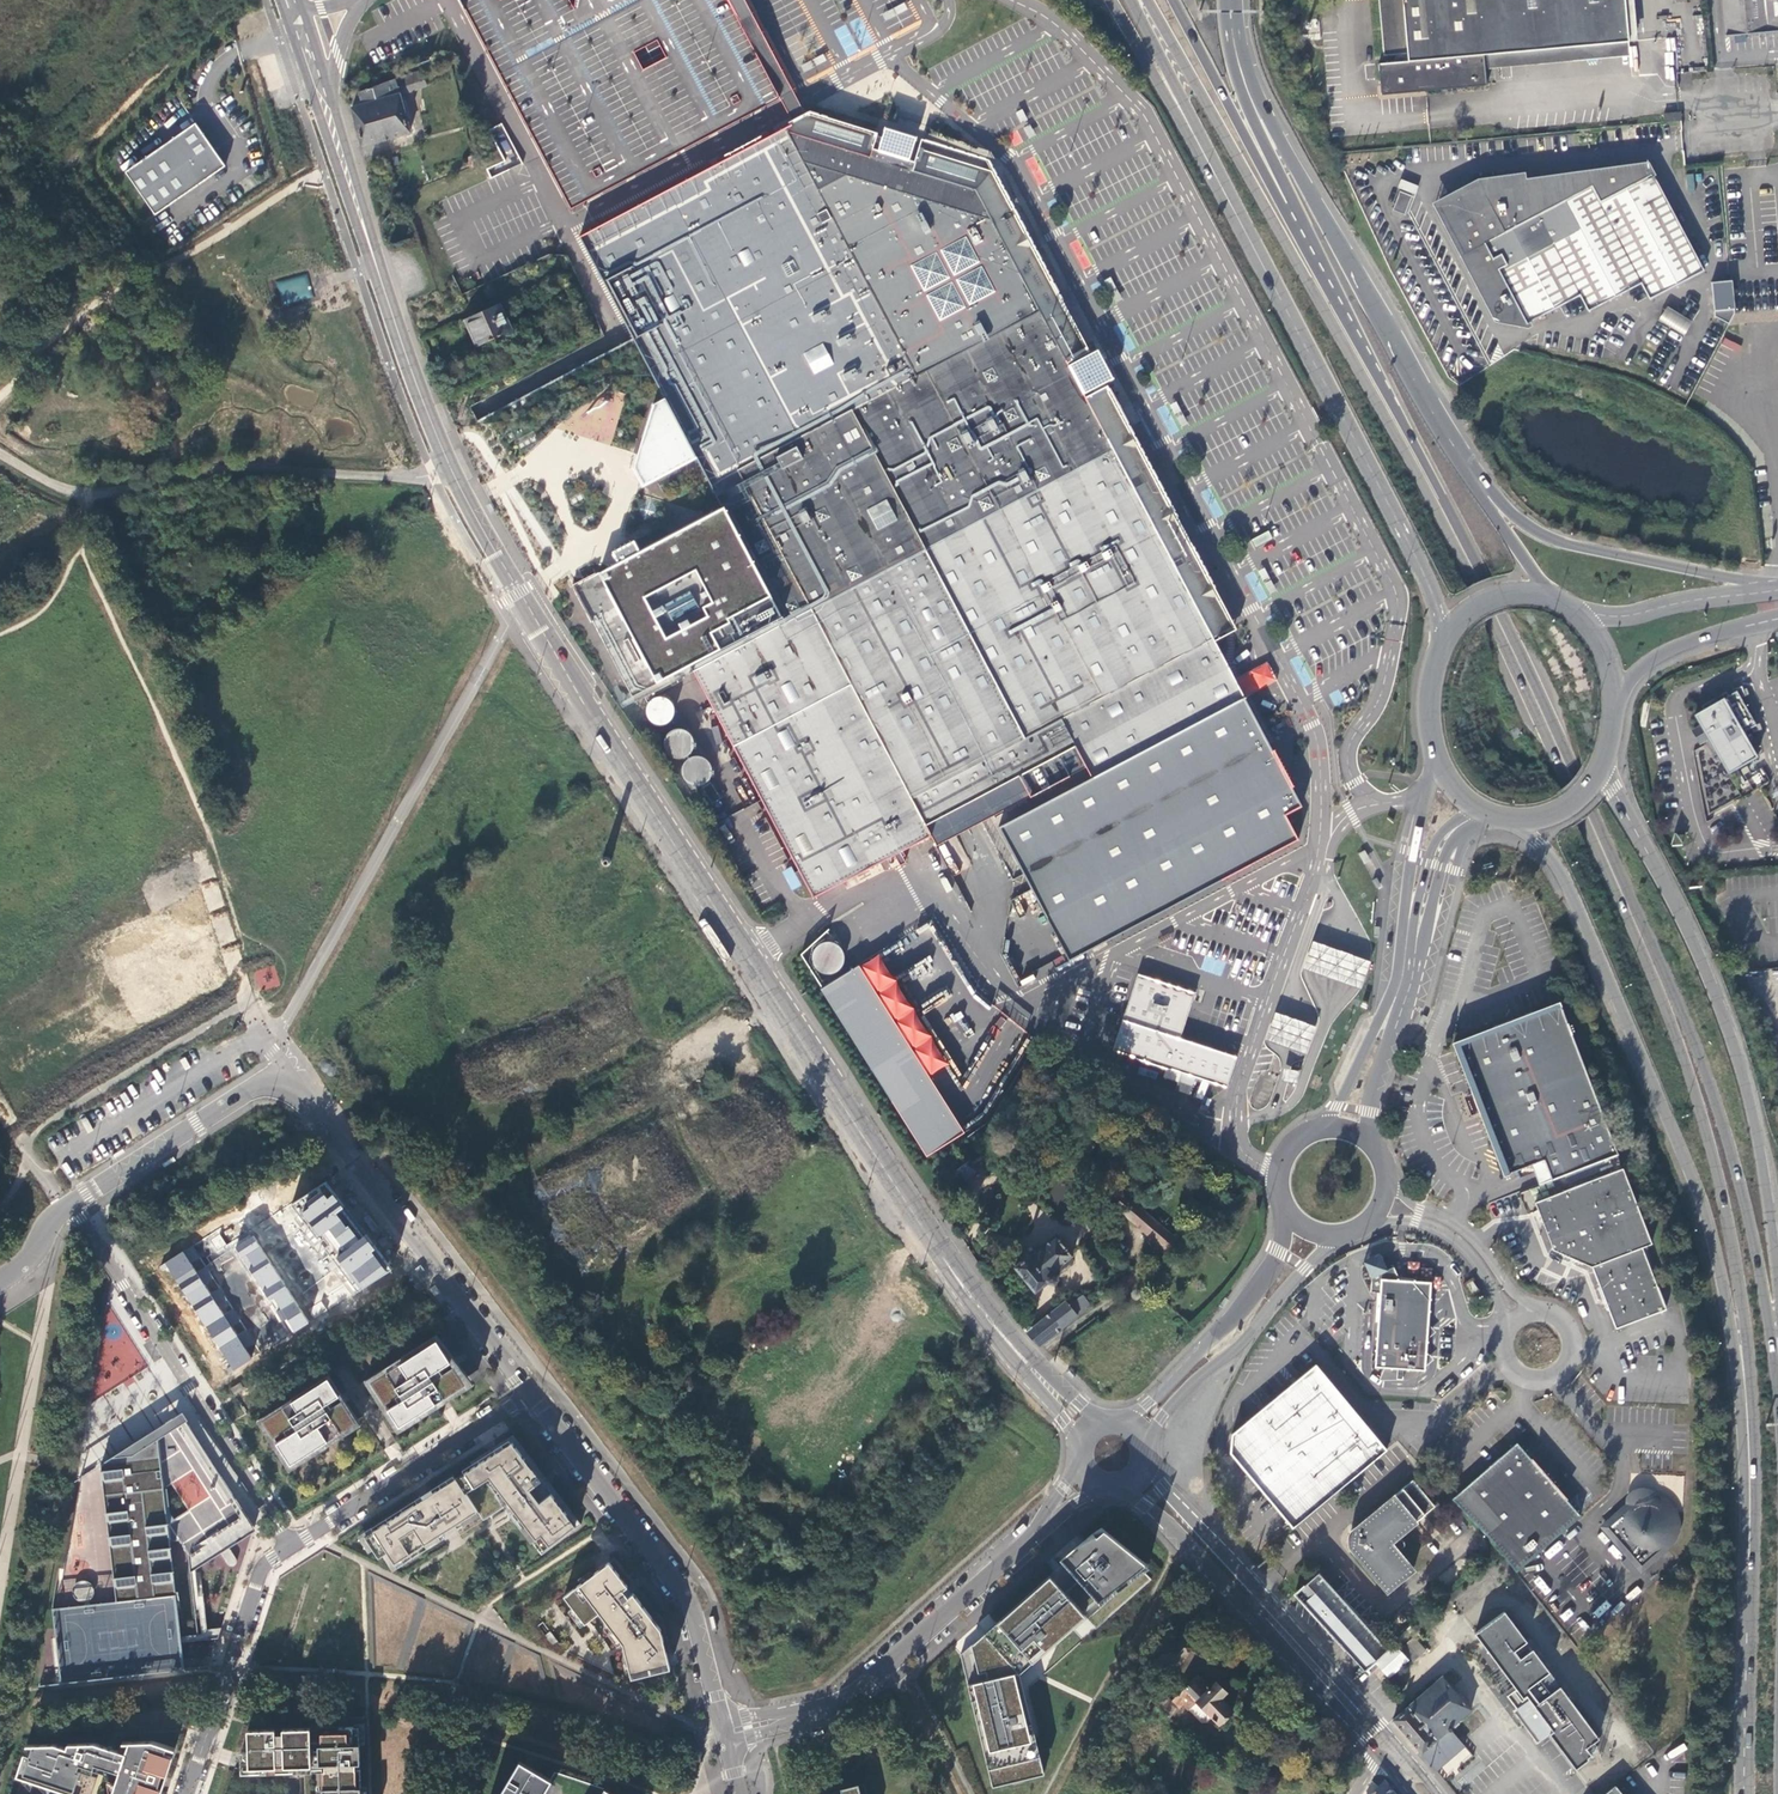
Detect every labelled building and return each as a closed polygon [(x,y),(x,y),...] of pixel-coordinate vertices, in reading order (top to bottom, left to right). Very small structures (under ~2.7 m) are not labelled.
[(788,89),(741,0),(572,0),(570,9),(565,0),(459,0),(571,210),(767,106),(776,101),(776,96),(780,93),(788,89)] [(1486,55),(1629,43),(1625,0),(1379,0),(1383,56),(1402,55),(1403,62),(1378,65),(1381,95),(1425,91),(1486,86),(1485,69),(1484,56),(1486,55)] [(1726,36),(1777,32),(1777,0),(1722,0),(1726,36)] [(1629,43),(1486,55),(1488,69),(1630,56),(1629,43)] [(398,79),(405,94),(426,85),(419,69),(398,79)] [(392,79),(367,88),(371,100),(396,91),(392,79)] [(772,116),(779,130),(787,125),(794,121),(799,118),(808,114),(802,101),(794,86),(788,89),(780,93),(776,96),(776,101),(767,106),(772,116)] [(354,92),(358,104),(371,100),(367,88),(354,92)] [(358,104),(345,108),(358,148),(408,132),(396,92),(371,100),(358,104)] [(1680,121),(1679,113),(1663,115),(1664,122),(1680,121)] [(618,308),(635,341),(623,346),(620,348),(618,349),(597,360),(579,369),(576,371),(573,372),(543,388),(489,415),(479,420),(510,479),(507,480),(520,504),(531,498),(560,555),(564,564),(568,572),(571,577),(572,580),(574,583),(586,606),(591,615),(595,623),(606,644),(619,671),(622,675),(635,701),(657,690),(659,689),(661,688),(673,681),(694,670),(698,677),(700,681),(702,684),(742,761),(814,898),(931,835),(936,845),(1090,763),(1098,779),(1008,825),(1056,914),(1068,908),(1092,954),(1266,864),(1242,818),(1301,788),(1269,728),(1253,698),(1243,680),(1221,638),(1234,631),(1128,436),(1126,432),(1124,428),(1112,406),(1093,401),(1086,388),(1081,379),(1076,369),(1069,356),(1075,339),(1066,322),(1061,314),(1047,287),(1038,270),(1032,259),(1029,260),(1024,250),(1018,238),(1021,237),(1008,213),(997,192),(983,164),(939,151),(919,162),(911,160),(913,152),(916,142),(885,134),(883,142),(880,151),(869,148),(871,142),(836,132),(831,131),(827,130),(794,121),(787,125),(779,130),(711,167),(708,168),(705,170),(682,182),(658,196),(654,198),(651,199),(580,238),(618,308)] [(196,124),(125,172),(155,215),(225,167),(196,124)] [(1015,145),(1023,140),(1017,130),(1009,135),(1015,145)] [(1653,175),(1650,177),(1646,168),(1589,176),(1589,174),(1523,182),(1522,177),(1478,183),(1436,204),(1496,319),(1527,324),(1580,297),(1588,313),(1640,285),(1650,299),(1703,272),(1653,175)] [(1693,173),(1686,174),(1687,190),(1695,189),(1693,173)] [(1400,179),(1397,189),(1399,190),(1393,210),(1407,214),(1416,184),(1400,179)] [(277,281),(281,304),(312,299),(308,275),(277,281)] [(1732,299),(1731,282),(1711,284),(1714,318),(1727,324),(1733,313),(1732,299)] [(476,347),(514,330),(502,303),(476,314),(464,320),(476,347)] [(1658,320),(1683,334),(1691,320),(1666,306),(1658,320)] [(191,318),(186,321),(193,330),(201,326),(195,316),(191,318)] [(1724,340),(1722,346),(1737,350),(1739,344),(1724,340)] [(445,360),(438,364),(449,390),(456,387),(445,360)] [(463,387),(484,377),(481,370),(468,375),(469,378),(461,382),(463,387)] [(1722,699),(1703,710),(1694,715),(1700,727),(1693,730),(1697,736),(1700,743),(1707,739),(1709,741),(1728,774),(1756,757),(1742,733),(1755,725),(1735,691),(1722,699)] [(1701,707),(1703,710),(1722,699),(1720,696),(1701,707)] [(120,924),(157,1046),(222,1026),(185,904),(120,924)] [(1339,980),(1360,987),(1370,959),(1348,951),(1311,938),(1301,966),(1339,980)] [(965,1132),(856,965),(820,988),(926,1157),(965,1132)] [(1113,1050),(1167,1068),(1181,1072),(1227,1087),(1237,1057),(1180,1039),(1195,993),(1137,975),(1113,1050)] [(1552,1183),(1619,1159),(1581,1059),(1561,1006),(1533,1016),(1528,1012),(1506,1020),(1504,1027),(1456,1046),(1497,1156),(1502,1155),(1510,1177),(1532,1168),(1544,1164),(1552,1183)] [(1291,1048),(1307,1054),(1317,1026),(1300,1020),(1277,1012),(1267,1040),(1291,1048)] [(1115,1025),(1105,1022),(1103,1028),(1113,1032),(1115,1025)] [(1181,1072),(1167,1068),(1164,1077),(1178,1082),(1181,1072)] [(1297,1071),(1286,1068),(1283,1080),(1295,1083),(1297,1071)] [(1502,1155),(1497,1156),(1506,1178),(1510,1177),(1502,1155)] [(974,1169),(969,1161),(953,1173),(959,1181),(962,1182),(974,1173),(974,1169)] [(1532,1168),(1540,1188),(1552,1183),(1544,1164),(1532,1168)] [(1623,1173),(1536,1205),(1542,1222),(1552,1249),(1571,1257),(1595,1268),(1607,1299),(1618,1330),(1665,1313),(1643,1251),(1652,1248),(1623,1173)] [(326,1184),(292,1205),(358,1291),(394,1269),(326,1184)] [(1164,1252),(1178,1243),(1128,1199),(1117,1210),(1150,1239),(1164,1252)] [(214,1253),(227,1246),(217,1230),(205,1238),(214,1253)] [(309,1323),(252,1236),(235,1247),(292,1334),(309,1323)] [(1034,1293),(1047,1282),(1049,1284),(1052,1285),(1056,1281),(1056,1277),(1053,1272),(1057,1269),(1061,1272),(1074,1262),(1070,1257),(1071,1256),(1056,1237),(1029,1259),(1027,1256),(1013,1268),(1034,1293)] [(1158,1257),(1164,1252),(1150,1239),(1145,1245),(1158,1257)] [(232,1309),(193,1245),(165,1263),(234,1370),(261,1352),(255,1343),(245,1350),(237,1336),(246,1330),(240,1320),(231,1326),(224,1314),(232,1309)] [(1425,1373),(1432,1285),(1401,1282),(1395,1269),(1388,1272),(1380,1256),(1364,1264),(1372,1280),(1371,1294),(1381,1295),(1376,1369),(1385,1370),(1385,1375),(1392,1381),(1398,1382),(1398,1371),(1425,1373)] [(1468,1287),(1474,1296),(1479,1292),(1473,1283),(1468,1287)] [(1088,1306),(1080,1295),(1076,1297),(1079,1308),(1081,1311),(1088,1306)] [(1032,1328),(1025,1333),(1028,1337),(1038,1347),(1077,1317),(1074,1313),(1077,1310),(1073,1305),(1069,1307),(1065,1302),(1032,1328)] [(1025,1320),(1019,1324),(1025,1333),(1032,1328),(1025,1320)] [(399,1426),(465,1385),(437,1341),(371,1382),(399,1426)] [(1293,1527),(1384,1447),(1312,1364),(1253,1415),(1230,1435),(1229,1454),(1293,1527)] [(291,1464),(356,1422),(328,1378),(263,1420),(274,1437),(285,1430),(288,1436),(277,1442),(291,1464)] [(244,1389),(240,1383),(231,1389),(235,1395),(244,1389)] [(115,1600),(51,1607),(59,1684),(184,1668),(167,1529),(193,1565),(255,1528),(181,1414),(100,1465),(115,1600)] [(505,1507),(541,1555),(581,1524),(513,1435),(470,1462),(473,1467),(365,1537),(379,1558),(388,1553),(395,1564),(424,1545),(427,1549),(443,1539),(440,1534),(477,1511),(483,1521),(505,1507)] [(1517,1573),(1583,1517),(1517,1444),(1453,1500),(1474,1524),(1501,1555),(1517,1573)] [(1413,1480),(1355,1529),(1353,1550),(1388,1592),(1414,1570),(1391,1543),(1435,1507),(1413,1480)] [(1655,1496),(1643,1491),(1636,1493),(1629,1503),(1631,1506),(1604,1528),(1642,1573),(1671,1548),(1675,1543),(1677,1538),(1678,1533),(1679,1527),(1678,1521),(1676,1516),(1674,1511),(1670,1507),(1663,1502),(1654,1499),(1655,1496)] [(1068,1567),(1099,1601),(1146,1566),(1101,1530),(1097,1533),(1062,1560),(1068,1567)] [(610,1562),(598,1571),(617,1597),(624,1592),(628,1597),(632,1594),(627,1587),(628,1586),(610,1562)] [(1099,1601),(1068,1567),(1061,1574),(1054,1581),(1084,1615),(1099,1601)] [(598,1571),(565,1596),(583,1620),(597,1609),(600,1613),(622,1641),(631,1678),(670,1668),(660,1629),(633,1593),(632,1594),(628,1597),(624,1592),(617,1597),(598,1571)] [(1296,1593),(1365,1670),(1375,1662),(1387,1650),(1317,1574),(1296,1593)] [(1033,1662),(1085,1616),(1084,1615),(1054,1581),(1028,1604),(1001,1628),(1002,1629),(990,1640),(984,1634),(960,1655),(992,1787),(1044,1775),(1021,1675),(1020,1674),(1015,1668),(1028,1657),(1033,1662)] [(90,1598),(88,1585),(72,1588),(74,1601),(90,1598)] [(597,1609),(583,1620),(586,1624),(600,1613),(597,1609)] [(1549,1735),(1574,1770),(1587,1760),(1586,1759),(1590,1756),(1585,1749),(1598,1739),(1502,1610),(1474,1631),(1522,1696),(1526,1702),(1517,1709),(1522,1716),(1527,1722),(1526,1726),(1537,1728),(1544,1738),(1549,1735)] [(221,1627),(208,1628),(210,1638),(217,1637),(221,1627)] [(1416,1632),(1412,1627),(1395,1644),(1398,1649),(1412,1636),(1416,1632)] [(556,1639),(550,1632),(544,1636),(551,1644),(556,1639)] [(1424,1649),(1412,1636),(1398,1649),(1412,1664),(1426,1651),(1424,1649)] [(1189,1651),(1175,1643),(1166,1657),(1181,1666),(1189,1651)] [(1387,1650),(1375,1662),(1389,1678),(1407,1662),(1393,1645),(1387,1650)] [(1392,1721),(1421,1753),(1427,1748),(1433,1755),(1440,1755),(1447,1749),(1452,1753),(1463,1744),(1449,1727),(1470,1710),(1441,1677),(1392,1721)] [(1188,1711),(1196,1702),(1208,1690),(1196,1678),(1176,1699),(1188,1711)] [(1179,1709),(1151,1680),(1133,1710),(1141,1715),(1143,1717),(1154,1700),(1171,1718),(1179,1709)] [(1208,1690),(1196,1702),(1219,1725),(1233,1711),(1220,1698),(1226,1693),(1215,1683),(1208,1690)] [(1141,1715),(1133,1710),(1127,1721),(1135,1725),(1141,1715)] [(355,1727),(359,1726),(360,1743),(366,1743),(365,1723),(354,1723),(355,1727)] [(322,1762),(322,1768),(323,1784),(323,1793),(361,1793),(361,1786),(360,1743),(359,1726),(355,1727),(321,1727),(321,1741),(311,1741),(310,1728),(248,1730),(248,1752),(241,1752),(241,1768),(311,1766),(311,1763),(322,1762)] [(172,1757),(165,1754),(167,1747),(175,1750),(175,1748),(153,1741),(123,1742),(120,1751),(95,1743),(68,1744),(67,1748),(56,1744),(34,1745),(30,1756),(24,1754),(17,1776),(22,1778),(36,1783),(70,1793),(73,1793),(80,1773),(91,1777),(95,1764),(119,1772),(116,1783),(121,1785),(118,1793),(160,1793),(172,1757)] [(34,1745),(33,1745),(27,1745),(24,1754),(30,1756),(34,1745)] [(520,1761),(500,1793),(533,1793),(539,1784),(519,1772),(524,1763),(520,1761)] [(311,1766),(241,1768),(241,1774),(312,1772),(311,1769),(322,1768),(322,1762),(311,1763),(311,1766)] [(524,1763),(519,1772),(539,1784),(533,1793),(549,1793),(556,1782),(524,1763)] [(22,1778),(17,1793),(32,1793),(36,1783),(22,1778)] [(1375,1793),(1393,1793),(1387,1786),(1382,1786),(1375,1793)]
